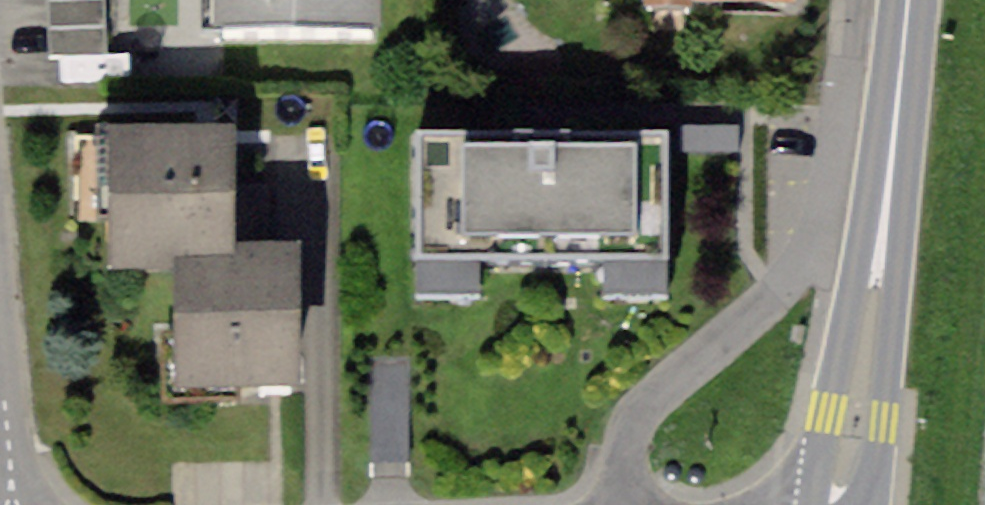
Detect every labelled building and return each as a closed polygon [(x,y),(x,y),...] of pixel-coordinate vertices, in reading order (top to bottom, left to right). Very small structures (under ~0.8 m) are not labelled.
[(55,68),(111,65),(108,0),(53,0),(55,68)] [(222,40),(382,36),(381,0),(221,0),(222,40)] [(662,0),(642,0),(651,10),(662,0)] [(689,21),(798,18),(798,0),(669,0),(689,21)] [(715,119),(406,126),(409,265),(718,258),(715,119)] [(257,125),(148,127),(151,249),(208,248),(260,247),(257,125)] [(260,247),(208,248),(211,378),(343,374),(339,244),(260,247)]
